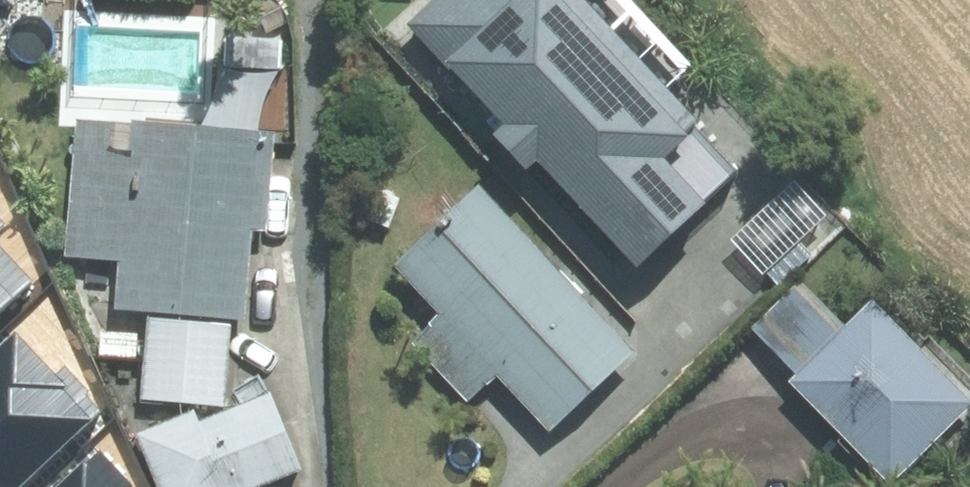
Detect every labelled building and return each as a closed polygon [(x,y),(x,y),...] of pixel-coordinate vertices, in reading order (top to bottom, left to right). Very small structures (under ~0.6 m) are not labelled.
[(637,262),(734,170),(694,128),(702,121),(671,88),(695,65),(633,0),(436,0),(411,24),(507,124),(495,135),(526,167),(536,157),(637,262)] [(115,308),(244,319),(252,227),(265,228),(273,132),(74,116),(62,258),(119,262),(115,308)] [(44,271),(0,169),(0,312),(44,271)] [(793,182),(732,238),(763,272),(825,216),(793,182)] [(415,340),(467,396),(495,371),(549,429),(633,353),(479,186),(392,266),(439,317),(415,340)] [(800,281),(752,328),(797,374),(845,326),(800,281)] [(49,296),(0,341),(0,486),(18,486),(107,403),(49,296)] [(892,481),(969,403),(969,398),(872,300),(845,326),(797,374),(791,381),(892,481)] [(223,405),(230,324),(148,317),(141,398),(223,405)] [(136,434),(157,486),(258,486),(300,470),(269,394),(198,423),(193,411),(136,434)] [(115,422),(44,486),(143,486),(115,422)]
